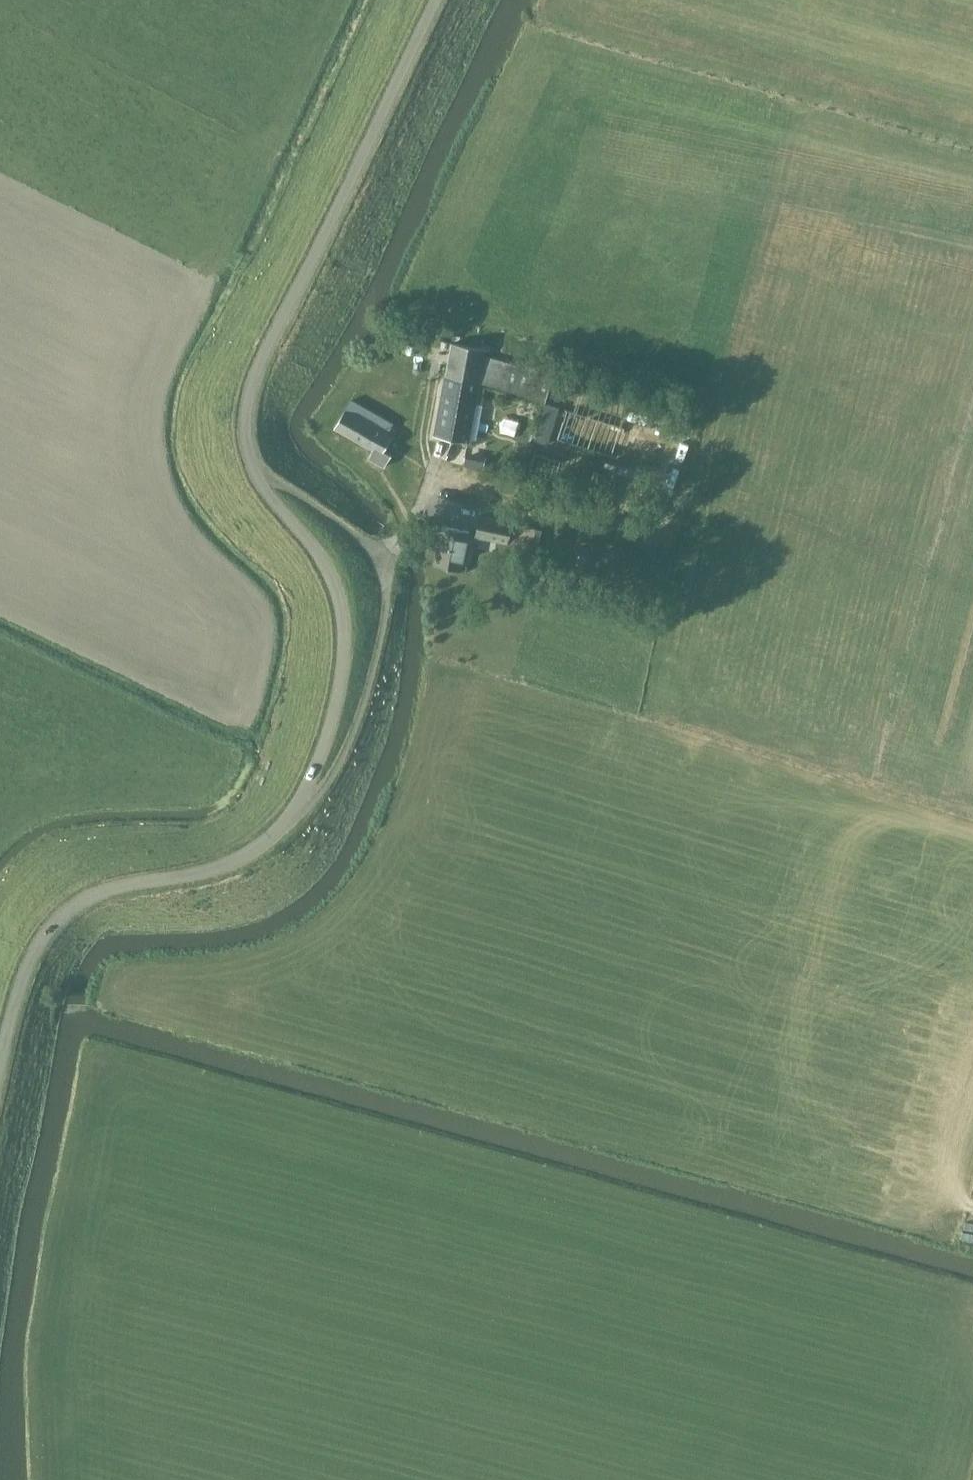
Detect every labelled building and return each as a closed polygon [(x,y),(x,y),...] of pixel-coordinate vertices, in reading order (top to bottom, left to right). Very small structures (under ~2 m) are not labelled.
[(483,354),(449,348),(433,434),(467,441),(478,383),(483,354)] [(624,431),(633,402),(488,358),(480,384),(544,403),(543,405),(545,405),(533,440),(548,445),(559,410),(565,412),(557,440),(615,459),(623,431),(624,431)] [(386,436),(392,426),(378,418),(372,428),(344,411),(333,429),(373,452),(368,459),(384,469),(391,457),(383,453),(391,439),(386,436)] [(617,478),(597,472),(534,453),(526,478),(610,502),(617,478)] [(477,521),(476,527),(474,534),(506,542),(508,528),(477,521)] [(445,527),(440,547),(436,567),(466,574),(467,567),(462,566),(470,533),(445,527)]
